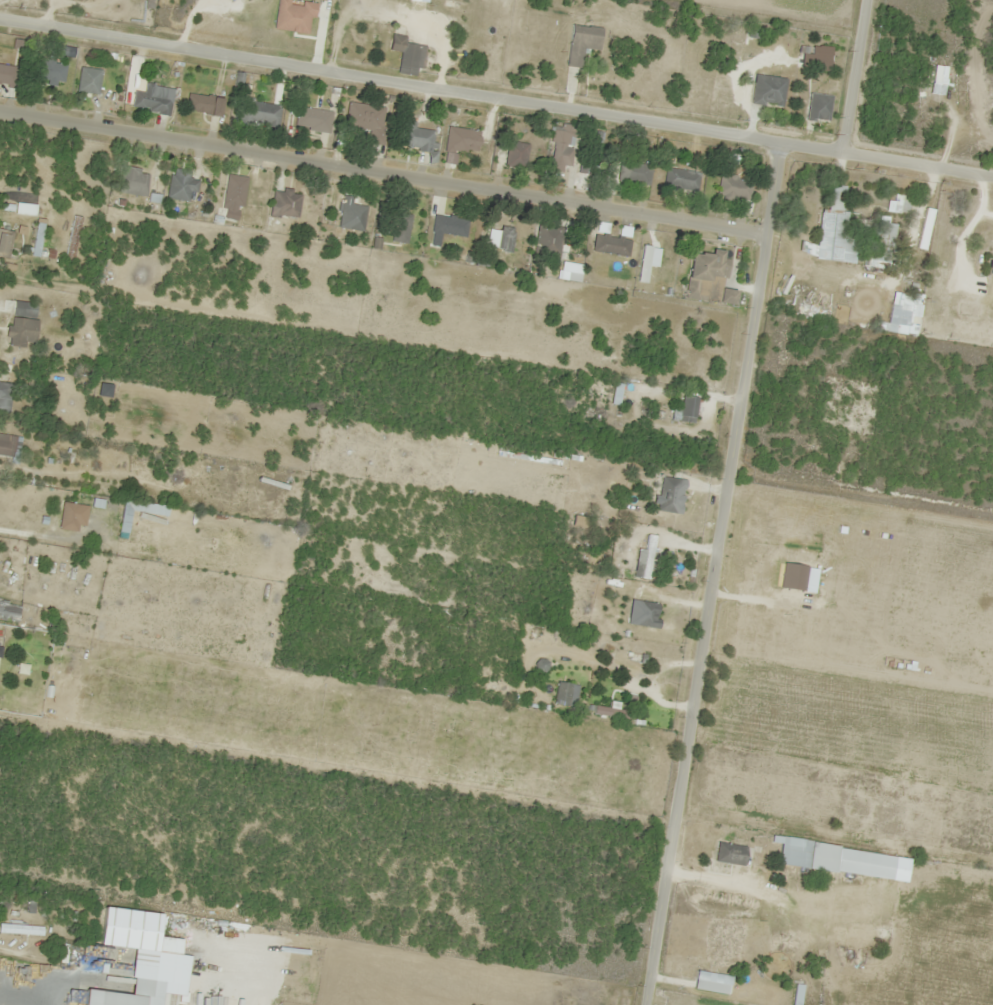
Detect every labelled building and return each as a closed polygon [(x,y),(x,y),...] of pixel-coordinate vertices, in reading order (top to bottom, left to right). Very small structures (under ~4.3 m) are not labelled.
[(565,65),(583,67),(585,49),(598,50),(600,28),(570,24),(565,65)] [(424,45),(403,42),(404,36),(389,34),(387,50),(399,51),(396,73),(414,76),(415,67),(420,68),(424,45)] [(828,71),(829,54),(809,54),(809,70),(828,71)] [(65,62),(39,62),(39,80),(48,80),(48,84),(65,84),(65,62)] [(15,84),(16,64),(0,64),(0,83),(15,84)] [(100,94),(103,69),(80,67),(78,91),(100,94)] [(749,104),(781,107),(784,77),(752,74),(749,104)] [(177,88),(147,82),(145,92),(135,90),(132,108),(173,116),(177,88)] [(216,116),(220,99),(189,92),(186,110),(216,116)] [(805,120),(826,122),(829,95),(808,92),(805,120)] [(237,121),(275,129),(280,106),(241,98),(237,121)] [(380,145),(386,107),(347,101),(343,126),(367,130),(365,142),(380,145)] [(293,126),(329,133),(333,113),(296,106),(293,126)] [(414,122),(404,121),(400,146),(431,151),(435,131),(413,127),(414,122)] [(474,154),(478,131),(446,126),(442,149),(474,154)] [(570,165),(570,132),(549,132),(549,165),(570,165)] [(524,167),(524,142),(504,142),(504,167),(524,167)] [(602,169),(596,150),(578,156),(584,175),(602,169)] [(647,187),(651,166),(618,160),(614,181),(647,187)] [(147,195),(149,170),(121,167),(118,193),(147,195)] [(698,173),(665,167),(662,187),(695,192),(698,173)] [(193,177),(171,174),(168,198),(190,201),(193,177)] [(245,177),(226,174),(219,218),(234,221),(236,206),(241,207),(245,177)] [(750,179),(717,177),(716,199),(749,201),(750,179)] [(299,192),(272,189),(270,215),(297,218),(299,192)] [(840,261),(845,213),(839,213),(841,194),(830,193),(828,212),(819,211),(814,259),(840,261)] [(352,197),(341,195),(336,227),(360,231),(365,206),(351,203),(352,197)] [(36,216),(37,204),(16,203),(16,214),(36,216)] [(409,214),(392,211),(387,240),(404,243),(409,214)] [(437,246),(439,233),(464,237),(466,219),(432,213),(427,244),(437,246)] [(888,268),(892,222),(870,220),(866,266),(888,268)] [(539,251),(567,245),(562,226),(552,228),(550,222),(533,226),(539,251)] [(44,256),(44,224),(35,224),(35,256),(44,256)] [(511,226),(485,226),(485,249),(511,249),(511,226)] [(8,254),(14,230),(2,227),(0,233),(0,252),(8,254)] [(590,251),(626,257),(629,239),(593,233),(590,251)] [(731,304),(732,290),(723,289),(726,259),(721,259),(722,251),(710,249),(709,253),(689,251),(684,298),(731,304)] [(915,334),(916,321),(911,321),(913,298),(899,297),(898,310),(889,309),(888,322),(879,321),(878,331),(915,334)] [(36,319),(38,303),(13,301),(9,347),(27,348),(27,341),(38,342),(39,319),(36,319)] [(10,412),(13,384),(0,382),(0,411),(10,412)] [(0,434),(0,456),(18,458),(22,437),(0,434)] [(654,510),(678,514),(683,480),(660,476),(654,510)] [(131,528),(133,510),(168,514),(169,505),(125,500),(122,527),(131,528)] [(78,532),(84,505),(65,501),(59,528),(78,532)] [(654,538),(647,536),(645,550),(636,548),(631,576),(646,579),(654,538)] [(22,601),(0,598),(0,620),(19,622),(22,601)] [(658,604),(636,600),(632,625),(655,628),(658,604)] [(570,683),(555,681),(552,703),(568,705),(570,683)] [(591,712),(628,721),(630,713),(593,705),(591,712)] [(837,845),(780,837),(776,865),(833,873),(837,845)] [(712,862),(743,866),(746,847),(715,842),(712,862)] [(0,926),(0,934),(44,934),(44,926),(0,926)] [(729,977),(694,971),(691,989),(727,995),(729,977)] [(148,997),(154,998),(156,980),(135,978),(134,995),(102,991),(100,1004),(147,1004),(148,997)]
